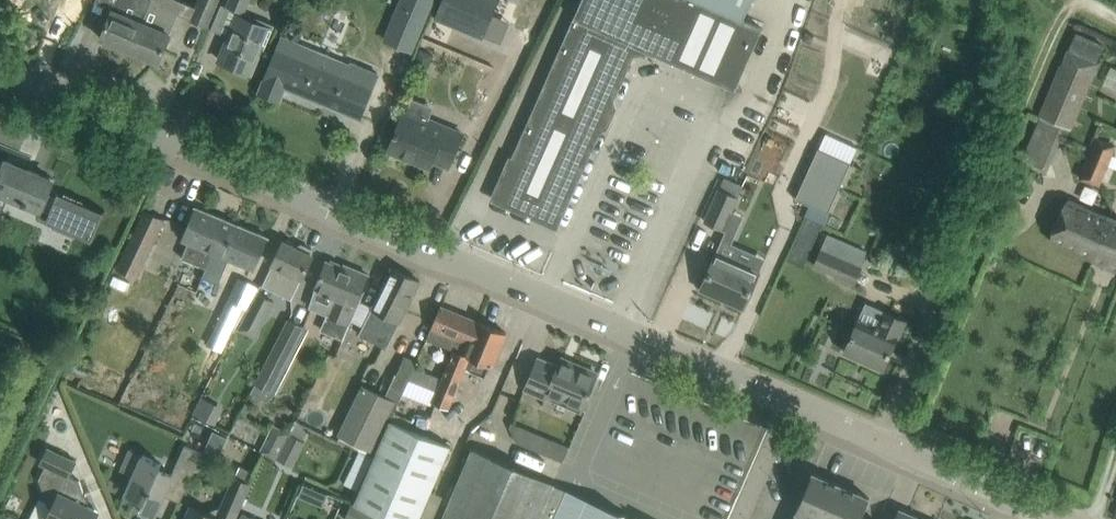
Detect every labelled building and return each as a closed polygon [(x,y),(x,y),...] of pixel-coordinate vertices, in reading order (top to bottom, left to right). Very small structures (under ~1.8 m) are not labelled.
[(101,38),(130,50),(150,2),(146,0),(118,0),(113,10),(109,18),(101,38)] [(130,50),(158,62),(166,42),(170,33),(181,7),(165,0),(150,0),(150,2),(130,50)] [(218,0),(198,0),(190,19),(208,26),(218,0)] [(227,6),(243,13),(248,0),(229,0),(227,6)] [(385,41),(411,51),(433,0),(402,0),(385,41)] [(435,18),(483,38),(498,0),(442,0),(435,18)] [(494,198),(556,225),(635,45),(735,89),(763,28),(743,19),(751,0),(581,0),(494,198)] [(251,73),(259,53),(269,28),(237,15),(219,60),(237,67),(236,71),(246,76),(248,72),(251,73)] [(344,48),(353,27),(332,18),(323,39),(344,48)] [(346,75),(334,70),(338,60),(283,37),(265,79),(266,79),(260,92),(279,100),(285,86),(360,117),(377,74),(351,64),(346,75)] [(426,71),(433,55),(420,49),(413,65),(426,71)] [(1048,168),(1061,138),(1066,140),(1099,63),(1067,50),(1022,157),(1048,168)] [(450,167),(464,131),(465,130),(430,116),(429,121),(404,111),(388,150),(392,151),(392,155),(401,159),(404,156),(420,163),(423,156),(450,167)] [(1115,146),(1097,137),(1080,176),(1099,184),(1115,146)] [(849,167),(817,152),(794,202),(826,217),(849,167)] [(39,213),(41,208),(51,212),(47,221),(91,239),(102,212),(58,194),(57,197),(47,193),(53,179),(6,160),(4,163),(0,161),(0,197),(39,213)] [(723,229),(738,197),(720,189),(705,221),(723,229)] [(1069,199),(1050,240),(1115,271),(1115,220),(1069,199)] [(223,256),(236,223),(196,206),(182,239),(189,242),(182,258),(206,268),(213,251),(223,256)] [(139,280),(164,220),(144,211),(119,272),(139,280)] [(255,269),(260,257),(269,237),(236,223),(223,256),(213,251),(206,268),(201,281),(198,288),(209,293),(215,282),(219,284),(229,258),(255,269)] [(852,282),(866,250),(829,233),(815,265),(852,282)] [(298,245),(297,247),(284,241),(263,286),(292,299),(313,255),(311,254),(313,251),(312,249),(301,244),(298,245)] [(744,308),(753,288),(760,272),(716,253),(700,289),(744,308)] [(317,289),(310,308),(346,324),(354,305),(355,305),(358,298),(367,277),(365,277),(367,274),(351,267),(350,270),(340,266),(340,263),(332,260),(329,262),(327,261),(319,281),(315,289),(317,289)] [(401,321),(411,301),(420,282),(391,268),(372,307),(372,308),(359,334),(387,348),(400,321),(401,321)] [(196,292),(198,288),(201,281),(183,273),(178,284),(196,292)] [(247,309),(258,288),(238,278),(206,344),(222,351),(243,307),(247,309)] [(258,291),(238,329),(255,338),(276,300),(258,291)] [(472,339),(480,322),(441,306),(431,328),(427,339),(454,351),(454,350),(462,353),(468,338),(472,339)] [(858,319),(844,351),(883,369),(897,336),(899,337),(906,321),(884,311),(877,327),(858,319)] [(285,365),(304,327),(288,319),(257,382),(275,391),(287,366),(285,365)] [(449,408),(453,397),(469,357),(475,359),(470,370),(485,376),(490,365),(492,366),(506,333),(480,322),(472,339),(468,338),(462,353),(454,350),(454,351),(442,379),(437,391),(433,401),(449,408)] [(437,391),(442,379),(414,368),(416,362),(404,357),(397,373),(396,373),(385,396),(395,401),(400,402),(410,379),(437,391)] [(583,366),(581,367),(575,364),(574,367),(560,361),(558,365),(538,357),(524,389),(546,398),(547,395),(582,410),(597,374),(593,372),(592,370),(583,366)] [(395,401),(385,396),(362,384),(338,434),(371,450),(395,401)] [(224,408),(201,396),(193,412),(216,424),(224,408)] [(389,518),(418,518),(449,445),(391,420),(355,504),(381,515),(389,518)] [(305,441),(302,440),(309,428),(296,421),(289,433),(276,459),(293,467),(305,441)] [(512,421),(510,426),(516,441),(523,426),(512,421)] [(276,459),(289,433),(273,426),(260,451),(276,459)] [(549,437),(543,453),(563,461),(569,446),(549,437)] [(185,445),(174,470),(191,478),(202,453),(185,445)] [(46,518),(95,518),(97,515),(95,509),(86,505),(87,502),(79,480),(69,475),(76,461),(48,448),(41,463),(46,465),(39,480),(48,506),(52,508),(46,518)] [(173,475),(172,474),(159,469),(161,463),(131,449),(121,470),(133,475),(125,494),(143,502),(139,510),(154,517),(164,495),(173,475)] [(204,449),(199,461),(213,467),(219,455),(204,449)] [(555,484),(473,449),(443,518),(540,518),(555,484)] [(250,484),(255,472),(239,465),(234,477),(220,509),(218,508),(209,511),(208,514),(190,506),(185,518),(235,518),(250,484)] [(861,516),(869,498),(813,473),(796,511),(815,518),(869,518),(861,516)] [(309,499),(314,487),(303,482),(298,495),(309,499)] [(637,517),(635,517),(634,518),(555,484),(540,518),(636,518),(637,517)] [(381,515),(355,504),(352,502),(345,518),(379,518),(381,515)] [(899,509),(894,518),(922,518),(899,509)]
